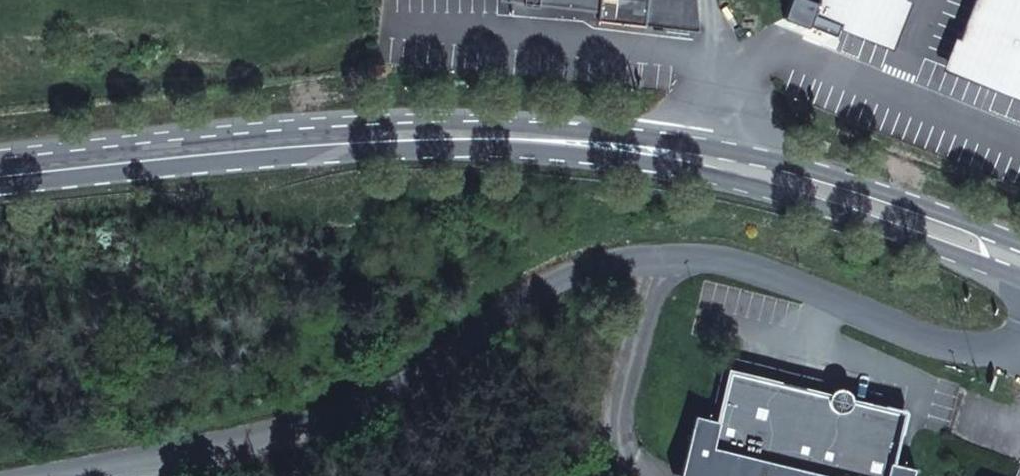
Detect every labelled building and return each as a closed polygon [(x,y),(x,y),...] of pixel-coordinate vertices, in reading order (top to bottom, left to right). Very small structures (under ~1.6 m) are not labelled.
[(600,11),(599,20),(700,31),(697,0),(508,0),(600,11)] [(813,0),(791,0),(784,19),(810,28),(815,15),(816,13),(819,3),(813,0)] [(819,3),(816,13),(891,43),(908,0),(820,0),(819,3)] [(1002,28),(988,66),(1000,93),(1019,99),(1019,20),(1002,28)] [(852,396),(851,394),(849,391),(847,390),(845,389),(842,388),(839,388),(836,389),(833,391),(832,393),(830,396),(802,389),(782,384),(732,372),(720,421),(696,415),(681,475),(762,475),(766,459),(837,475),(914,475),(916,468),(891,462),(903,414),(853,401),(853,399),(852,396)] [(766,459),(762,475),(837,475),(766,459)]
